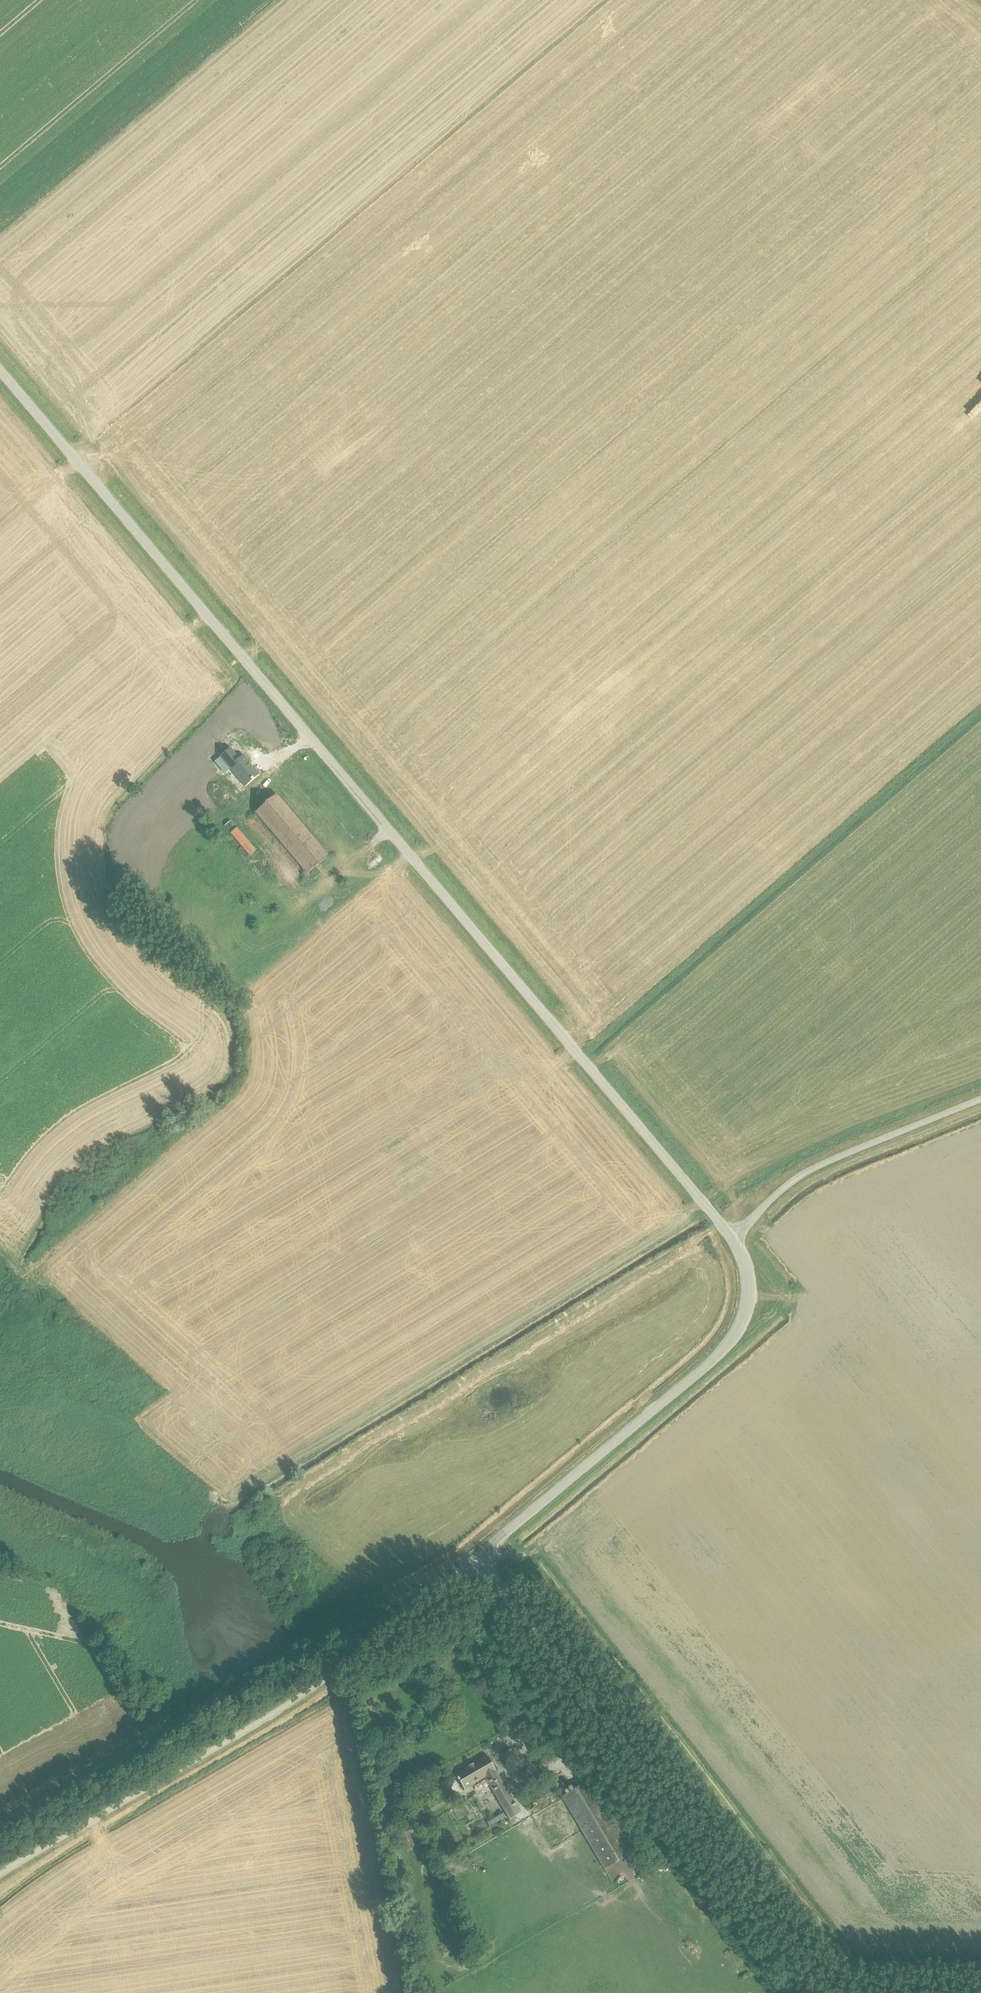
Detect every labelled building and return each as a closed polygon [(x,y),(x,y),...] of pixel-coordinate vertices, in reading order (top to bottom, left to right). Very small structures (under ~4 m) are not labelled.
[(248,762),(249,762),(244,755),(240,759),(231,748),(220,757),(245,787),(260,775),(255,768),(254,769),(248,762)] [(308,872),(331,854),(281,792),(258,810),(308,872)] [(224,826),(250,856),(256,850),(231,820),(224,826)] [(487,1755),(455,1774),(464,1789),(485,1777),(510,1819),(520,1813),(506,1788),(500,1778),(487,1755)] [(564,1798),(604,1867),(633,1850),(593,1781),(564,1798)] [(503,1812),(487,1822),(490,1828),(506,1818),(503,1812)] [(398,1827),(408,1847),(414,1843),(404,1824),(398,1827)]
